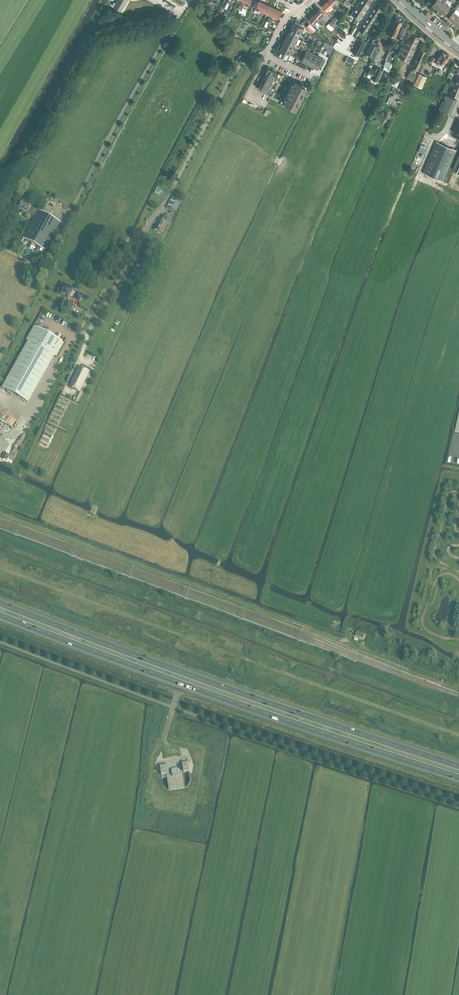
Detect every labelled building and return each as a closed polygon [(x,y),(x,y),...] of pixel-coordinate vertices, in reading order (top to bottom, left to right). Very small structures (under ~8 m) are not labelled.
[(112,4),(113,5),(114,6),(114,7),(121,11),(127,0),(118,0),(116,3),(114,2),(113,2),(112,4)] [(255,8),(261,10),(264,3),(259,0),(258,2),(255,1),(253,7),(255,8)] [(327,10),(332,5),(328,0),(322,5),(327,10)] [(332,5),(335,8),(337,10),(339,9),(337,7),(337,6),(334,3),(337,0),(328,0),(332,5)] [(365,0),(361,0),(356,8),(352,14),(360,19),(370,3),(365,0)] [(439,9),(445,3),(441,0),(433,0),(435,2),(433,4),(438,8),(439,9)] [(261,10),(267,13),(270,5),(264,3),(261,10)] [(374,8),(369,16),(374,20),(381,8),(382,7),(377,3),(374,8)] [(445,3),(439,9),(445,14),(450,8),(445,3)] [(267,13),(272,15),(275,8),(270,5),(267,13)] [(275,8),(272,15),(278,18),(281,10),(275,8)] [(320,8),(314,13),(324,23),(326,22),(323,19),(324,19),(321,16),(324,13),(320,8)] [(454,23),(458,17),(458,15),(454,11),(449,17),(454,23)] [(314,13),(309,18),(312,21),(318,27),(321,24),(323,25),(324,23),(314,13)] [(396,15),(387,33),(390,34),(396,37),(405,19),(396,15)] [(374,20),(369,16),(360,29),(365,33),(374,20)] [(337,23),(333,19),(327,26),(331,30),(337,24),(336,23),(337,23)] [(294,23),(291,28),(302,33),(304,28),(301,27),(302,24),(296,21),(295,23),(294,23)] [(312,21),(310,23),(316,29),(319,32),(321,30),(318,27),(312,21)] [(399,36),(398,39),(401,41),(403,38),(410,23),(405,21),(398,36),(399,36)] [(310,23),(307,27),(312,33),(316,29),(310,23)] [(291,28),(288,33),(299,38),(302,33),(291,28)] [(406,37),(408,38),(407,41),(404,39),(401,45),(404,46),(399,57),(409,62),(420,37),(412,33),(409,32),(406,37)] [(288,33),(286,38),(296,44),(299,38),(288,33)] [(286,38),(283,43),(294,49),(296,44),(286,38)] [(372,44),(367,53),(372,56),(371,58),(374,60),(378,53),(375,52),(377,47),(375,45),(376,43),(373,41),(372,44)] [(283,43),(281,48),(291,54),(294,49),(283,43)] [(281,48),(278,53),(288,59),(291,54),(281,48)] [(386,60),(391,62),(395,53),(396,53),(398,50),(393,48),(392,51),(390,51),(386,60)] [(412,67),(413,68),(418,70),(427,51),(421,49),(412,67)] [(302,60),(307,63),(313,52),(307,50),(302,60)] [(318,55),(313,52),(307,63),(312,65),(318,55)] [(436,63),(439,65),(441,63),(443,65),(450,56),(450,55),(450,54),(447,53),(446,53),(443,52),(437,61),(438,61),(436,63)] [(323,58),(318,55),(312,65),(317,68),(323,58)] [(355,60),(348,56),(345,62),(352,66),(355,60)] [(372,75),(372,76),(371,77),(378,81),(383,70),(376,67),(375,70),(371,67),(368,73),(372,75)] [(454,74),(455,73),(458,74),(449,94),(458,98),(458,95),(458,69),(457,68),(456,69),(453,67),(451,72),(454,74)] [(276,88),(272,86),(275,80),(279,82),(281,78),(277,76),(279,73),(269,68),(258,88),(268,93),(270,90),(274,92),(276,88)] [(416,76),(411,73),(409,72),(406,78),(413,81),(416,76)] [(415,84),(422,88),(427,77),(420,73),(415,84)] [(394,77),(390,83),(396,87),(400,80),(394,77)] [(290,107),(292,108),(293,106),(297,108),(307,88),(304,86),(305,84),(302,83),(302,84),(294,80),(284,99),(286,100),(284,103),(291,106),(290,107)] [(391,84),(386,93),(387,93),(391,95),(393,96),(397,87),(391,84)] [(448,95),(441,110),(451,114),(457,99),(448,95)] [(423,172),(443,181),(456,150),(436,141),(423,172)] [(157,188),(154,194),(162,198),(165,192),(157,188)] [(168,207),(176,211),(181,200),(173,196),(168,207)] [(23,238),(45,250),(52,238),(52,237),(59,225),(60,223),(38,210),(37,212),(30,208),(31,206),(23,201),(18,209),(27,214),(27,213),(34,217),(23,238)] [(154,229),(161,232),(166,222),(167,222),(169,218),(162,215),(160,219),(159,218),(154,229)] [(57,292),(58,293),(58,294),(67,299),(70,295),(74,298),(73,298),(79,302),(82,296),(76,292),(76,293),(72,291),(73,290),(63,284),(60,290),(59,289),(57,292)] [(29,340),(2,388),(28,402),(55,355),(57,356),(63,344),(61,343),(62,342),(36,328),(35,328),(33,327),(27,339),(29,340)] [(79,367),(70,387),(78,392),(79,391),(82,392),(80,395),(87,399),(91,391),(83,388),(81,387),(88,372),(79,367)] [(189,774),(187,759),(187,763),(189,772),(190,781),(188,785),(186,788),(183,773),(182,764),(182,760),(181,760),(185,788),(185,789),(189,785),(191,781),(189,774)] [(160,763),(159,763),(160,768),(160,771),(162,785),(164,789),(169,792),(169,791),(165,762),(164,762),(165,766),(166,775),(168,791),(165,789),(163,785),(161,776),(160,766),(160,763)]
